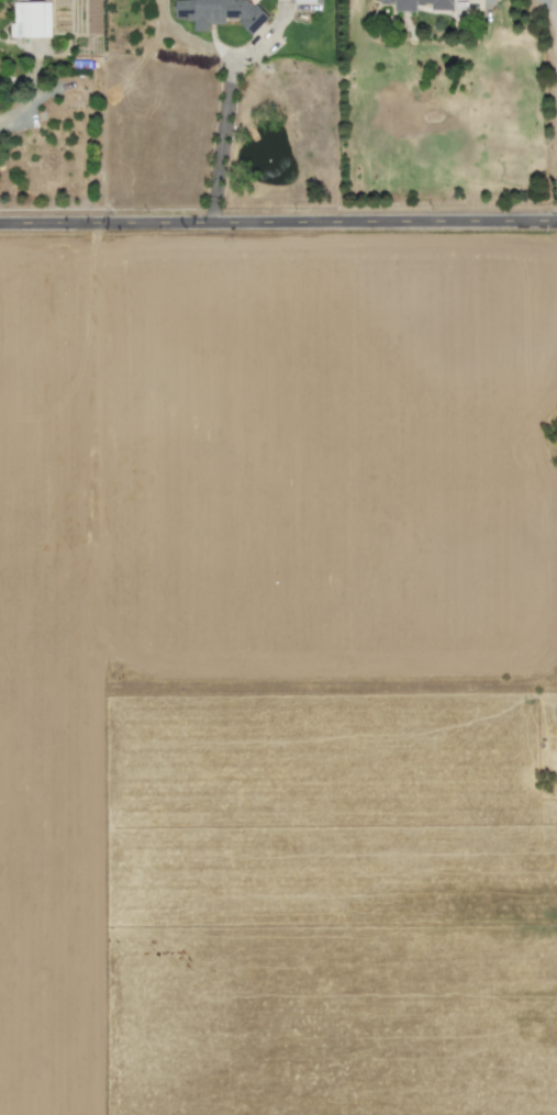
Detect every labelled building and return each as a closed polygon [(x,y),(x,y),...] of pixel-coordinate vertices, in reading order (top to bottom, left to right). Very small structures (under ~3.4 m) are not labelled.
[(175,20),(193,20),(193,32),(209,31),(209,25),(226,24),(225,20),(239,20),(239,30),(264,29),(263,6),(248,6),(248,0),(242,0),(233,0),(174,0),(175,20)] [(378,4),(394,4),(394,12),(415,12),(416,4),(430,5),(430,10),(452,11),(453,0),(378,0),(378,4)] [(10,38),(50,37),(50,2),(14,3),(14,24),(10,24),(10,38)]
